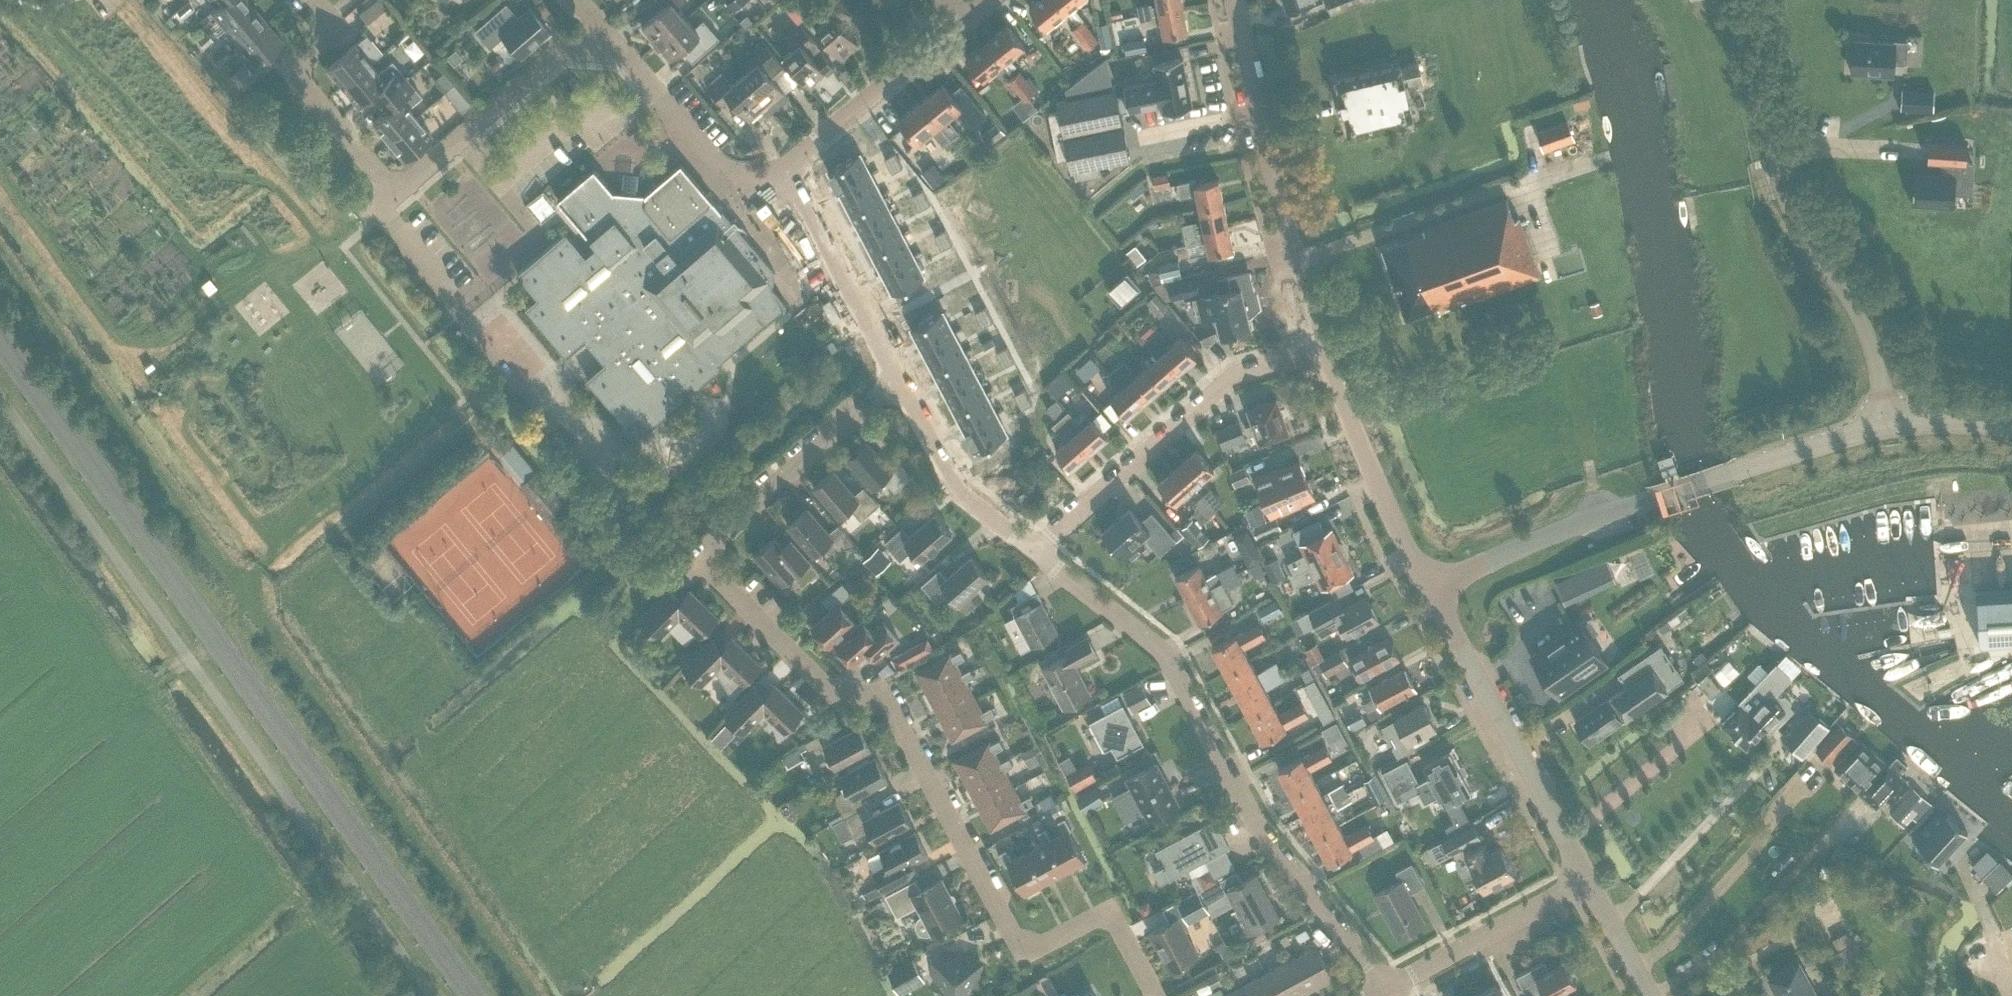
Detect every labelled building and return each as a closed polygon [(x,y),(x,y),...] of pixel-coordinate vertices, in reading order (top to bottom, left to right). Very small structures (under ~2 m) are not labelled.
[(225,28),(252,6),(247,0),(223,0),(216,6),(216,5),(210,10),(225,28)] [(367,22),(385,6),(380,0),(374,0),(359,13),(367,22)] [(654,44),(685,17),(677,8),(686,0),(659,0),(664,6),(641,25),(651,37),(649,39),(654,44)] [(850,17),(850,16),(836,0),(828,0),(817,10),(825,20),(815,28),(843,60),(848,55),(846,52),(858,42),(839,20),(846,13),(850,17)] [(1067,11),(1058,0),(1037,0),(1029,7),(1046,28),(1067,11)] [(1067,11),(1081,0),(1058,0),(1067,11)] [(1140,15),(1183,7),(1182,0),(1157,0),(1158,4),(1151,6),(1150,3),(1138,6),(1140,15)] [(1287,12),(1319,0),(1283,0),(1287,12)] [(1335,11),(1365,0),(1331,0),(1335,11)] [(500,33),(519,55),(548,30),(527,6),(515,16),(504,3),(475,28),(488,44),(500,33)] [(189,12),(183,5),(175,11),(176,12),(169,17),(173,21),(179,16),(181,19),(189,12)] [(240,46),(267,23),(252,6),(225,28),(240,46)] [(1188,29),(1183,7),(1140,15),(1142,26),(1155,23),(1162,22),(1164,35),(1188,29)] [(693,27),(685,17),(654,44),(658,49),(660,47),(671,59),(693,40),(700,48),(696,51),(697,52),(717,34),(703,18),(693,27)] [(1095,24),(1100,48),(1111,45),(1106,22),(1095,24)] [(255,63),(282,41),(267,23),(240,46),(255,63)] [(1009,71),(1016,65),(1010,58),(1024,46),(1007,24),(986,41),(1004,63),(1003,63),(1009,71)] [(1088,47),(1093,43),(1077,24),(1072,28),(1088,47)] [(827,73),(834,68),(817,45),(800,25),(784,39),(792,48),(782,57),(810,88),(815,83),(813,81),(825,71),(827,73)] [(206,31),(197,38),(204,46),(213,39),(206,31)] [(326,66),(342,85),(369,62),(368,61),(379,52),(364,34),(326,66)] [(1123,41),(1125,54),(1145,50),(1143,36),(1123,41)] [(1851,72),(1893,74),(1893,62),(1906,63),(1907,40),(1894,40),(1893,42),(1853,39),(1851,72)] [(983,80),(1003,63),(1004,63),(986,41),(965,58),(983,80)] [(742,57),(751,67),(741,75),(768,106),(773,102),(772,100),(783,90),(774,79),(783,72),(758,43),(742,57)] [(218,50),(212,55),(212,56),(219,64),(220,64),(231,54),(224,45),(218,50)] [(462,57),(454,49),(445,56),(453,65),(462,57)] [(1193,106),(1183,57),(1154,63),(1157,80),(1124,87),(1126,97),(1118,99),(1116,88),(1058,98),(1071,169),(1074,168),(1076,179),(1100,174),(1098,163),(1130,157),(1120,111),(1128,109),(1128,111),(1162,104),(1164,111),(1193,106)] [(390,60),(377,71),(369,62),(342,85),(357,103),(368,94),(375,102),(405,77),(390,60)] [(1417,63),(1417,60),(1335,79),(1348,133),(1412,117),(1404,84),(1421,79),(1417,63)] [(247,65),(231,79),(240,90),(256,76),(247,65)] [(1019,71),(1009,79),(1016,89),(1017,89),(1027,81),(1025,79),(1019,71)] [(763,111),(768,106),(741,75),(732,83),(723,73),(707,88),(724,108),(725,107),(722,103),(730,96),(749,119),(761,109),(763,111)] [(420,95),(405,77),(375,102),(382,111),(371,120),(387,139),(414,116),(406,106),(420,95)] [(1017,89),(1016,89),(1022,97),(1024,99),(1028,96),(1035,91),(1027,81),(1017,89)] [(950,93),(941,83),(920,100),(939,123),(946,117),(957,108),(971,125),(984,115),(960,85),(950,93)] [(444,91),(460,111),(469,103),(453,84),(444,91)] [(1934,90),(1902,88),(1901,108),(1933,110),(1934,90)] [(1588,96),(1573,101),(1576,110),(1591,105),(1588,96)] [(946,117),(939,123),(920,100),(898,118),(917,141),(931,130),(942,143),(957,131),(946,117)] [(1058,110),(1048,112),(1056,159),(1066,158),(1058,110)] [(402,157),(430,134),(414,116),(387,139),(402,157)] [(1005,132),(996,121),(980,135),(989,145),(1005,132)] [(1538,131),(1544,149),(1573,139),(1566,121),(1538,131)] [(1967,143),(1929,141),(1927,160),(1943,161),(1943,175),(1913,173),(1911,203),(1954,206),(1955,192),(1971,193),(1973,163),(1966,163),(1967,143)] [(898,150),(887,156),(891,163),(902,157),(898,150)] [(871,173),(860,152),(827,169),(838,191),(871,173)] [(905,165),(902,157),(891,163),(895,170),(905,165)] [(920,171),(933,188),(945,177),(932,161),(920,171)] [(517,273),(537,297),(525,307),(566,355),(590,335),(610,358),(586,378),(627,426),(639,416),(649,428),(686,397),(681,391),(692,382),(697,388),(721,367),(717,362),(785,305),(765,281),(775,273),(681,163),(645,193),(613,190),(594,168),(557,199),(597,246),(585,255),(565,232),(517,273)] [(1151,175),(1153,188),(1169,185),(1167,172),(1151,175)] [(882,193),(871,173),(838,191),(848,211),(882,193)] [(1196,191),(1200,207),(1223,202),(1219,179),(1196,184),(1195,179),(1178,183),(1180,195),(1196,191)] [(1147,187),(1142,181),(1128,192),(1133,198),(1147,187)] [(927,196),(923,189),(912,194),(916,201),(927,196)] [(892,214),(882,193),(848,211),(859,231),(892,214)] [(930,203),(927,196),(916,201),(920,208),(930,203)] [(1437,306),(1439,311),(1539,275),(1518,216),(1514,218),(1507,198),(1422,228),(1424,234),(1382,248),(1407,317),(1437,306)] [(1228,224),(1223,202),(1200,207),(1203,222),(1196,224),(1195,221),(1183,224),(1185,233),(1228,224)] [(903,234),(892,214),(859,231),(869,251),(903,234)] [(1199,241),(1200,244),(1207,243),(1209,252),(1233,247),(1228,224),(1185,233),(1187,244),(1199,241)] [(950,236),(946,228),(935,234),(939,241),(950,236)] [(913,254),(903,234),(869,251),(880,272),(913,254)] [(953,243),(950,236),(939,241),(943,248),(953,243)] [(1135,244),(1127,251),(1137,264),(1145,257),(1135,244)] [(924,275),(913,254),(880,272),(891,293),(924,275)] [(1148,271),(1151,284),(1181,277),(1177,259),(1158,263),(1159,269),(1148,271)] [(1245,269),(1213,276),(1217,292),(1211,294),(1193,299),(1198,317),(1216,313),(1221,335),(1251,328),(1247,313),(1249,313),(1255,303),(1252,289),(1249,288),(1245,269)] [(1108,289),(1120,303),(1139,287),(1127,273),(1108,289)] [(1167,283),(1171,298),(1199,292),(1195,276),(1167,283)] [(1144,301),(1158,317),(1168,308),(1155,292),(1144,301)] [(990,313),(986,305),(976,311),(980,318),(990,313)] [(954,332),(943,311),(910,328),(921,350),(954,332)] [(994,320),(990,313),(980,318),(983,325),(994,320)] [(1166,340),(1157,330),(1150,337),(1179,370),(1196,355),(1180,337),(1168,347),(1163,342),(1166,340)] [(1218,337),(1216,331),(1200,338),(1207,347),(1218,337)] [(965,352),(954,332),(921,350),(931,370),(965,352)] [(1161,385),(1179,370),(1150,337),(1142,344),(1150,353),(1152,351),(1157,357),(1145,367),(1161,385)] [(1011,353),(1008,346),(997,351),(1001,359),(1011,353)] [(975,373),(965,352),(931,370),(942,390),(975,373)] [(1015,360),(1011,353),(1001,359),(1004,366),(1015,360)] [(1144,400),(1161,385),(1145,367),(1134,377),(1129,372),(1131,370),(1123,360),(1115,367),(1144,400)] [(1127,415),(1144,400),(1115,367),(1108,374),(1116,383),(1118,381),(1123,387),(1111,397),(1112,399),(1104,407),(1115,419),(1124,412),(1127,415)] [(986,393),(975,373),(942,390),(952,410),(986,393)] [(1029,395),(1026,388),(1015,394),(1019,401),(1029,395)] [(996,413),(986,393),(952,410),(963,430),(996,413)] [(1033,403),(1029,395),(1019,401),(1022,408),(1033,403)] [(1244,425),(1248,435),(1256,432),(1260,443),(1288,432),(1276,398),(1247,409),(1252,422),(1244,425)] [(1067,412),(1056,399),(1045,408),(1057,421),(1060,418),(1067,412)] [(1076,421),(1068,411),(1067,412),(1060,418),(1089,451),(1107,435),(1102,430),(1111,423),(1101,411),(1092,418),(1091,417),(1079,428),(1074,423),(1076,421)] [(1007,434),(996,413),(963,430),(974,452),(1007,434)] [(1072,466),(1089,451),(1060,418),(1057,421),(1053,424),(1061,434),(1063,432),(1068,437),(1056,448),(1072,466)] [(1239,420),(1216,429),(1223,448),(1246,439),(1239,420)] [(884,478),(894,490),(912,475),(897,457),(888,464),(867,440),(847,458),(873,488),(884,478)] [(513,443),(498,455),(506,464),(520,452),(513,443)] [(1214,469),(1196,449),(1177,466),(1194,486),(1214,469)] [(1664,464),(1666,471),(1676,468),(1671,451),(1658,456),(1661,465),(1664,464)] [(1307,478),(1299,461),(1280,469),(1279,466),(1251,478),(1260,498),(1307,478)] [(1244,465),(1229,472),(1235,486),(1250,479),(1244,465)] [(1175,503),(1194,486),(1177,466),(1158,483),(1175,503)] [(850,507),(861,520),(879,504),(863,486),(854,494),(833,469),(813,487),(839,517),(850,507)] [(1295,504),(1314,496),(1307,478),(1260,498),(1267,516),(1275,512),(1276,515),(1296,506),(1295,504)] [(1214,509),(1222,502),(1210,488),(1202,495),(1214,509)] [(1207,516),(1214,509),(1202,495),(1195,501),(1207,516)] [(825,546),(835,558),(854,542),(838,524),(829,532),(807,507),(787,525),(814,555),(825,546)] [(1143,534),(1159,553),(1175,539),(1151,512),(1141,521),(1129,508),(1103,532),(1129,562),(1145,549),(1137,539),(1143,534)] [(912,549),(921,560),(951,534),(934,514),(910,535),(902,526),(884,541),(900,560),(912,549)] [(1252,525),(1258,539),(1279,529),(1272,516),(1252,525)] [(1209,537),(1192,518),(1181,528),(1198,547),(1209,537)] [(1290,564),(1295,573),(1341,550),(1331,528),(1301,543),(1307,555),(1290,564)] [(820,571),(790,537),(781,545),(774,537),(754,554),(780,584),(791,575),(802,587),(820,571)] [(1244,559),(1248,566),(1263,557),(1257,546),(1247,551),(1244,559)] [(876,548),(863,560),(872,569),(885,557),(876,548)] [(1352,572),(1341,550),(1295,573),(1299,582),(1316,573),(1322,586),(1352,572)] [(966,611),(982,597),(975,588),(988,576),(971,556),(947,577),(939,568),(921,584),(936,602),(948,591),(966,611)] [(1263,563),(1272,582),(1285,576),(1276,558),(1263,563)] [(1260,561),(1249,567),(1255,578),(1266,572),(1260,561)] [(1220,581),(1237,573),(1232,563),(1215,572),(1220,581)] [(1198,564),(1175,577),(1187,599),(1210,587),(1198,564)] [(1579,570),(1555,581),(1562,598),(1586,587),(1579,570)] [(1224,590),(1241,581),(1237,573),(1220,581),(1224,590)] [(1020,601),(1011,606),(1015,615),(1031,645),(1058,631),(1037,592),(1029,577),(1014,591),(1020,601)] [(1334,596),(1353,587),(1349,578),(1330,587),(1334,596)] [(856,622),(839,602),(852,591),(843,581),(825,597),(833,607),(812,626),(829,646),(856,622)] [(1199,622),(1223,609),(1210,587),(1187,599),(1199,622)] [(1978,645),(2011,643),(2011,588),(1975,591),(1978,645)] [(641,622),(657,637),(678,615),(699,636),(718,616),(690,589),(680,600),(670,591),(650,612),(641,622)] [(1339,595),(1329,600),(1298,616),(1304,629),(1317,622),(1322,633),(1341,623),(1348,636),(1378,619),(1366,596),(1345,607),(1339,595)] [(1257,609),(1264,621),(1282,610),(1275,599),(1257,609)] [(1292,619),(1298,632),(1304,629),(1298,616),(1292,619)] [(835,644),(853,664),(866,652),(874,661),(899,639),(883,620),(871,630),(862,620),(835,644)] [(1579,621),(1529,656),(1558,699),(1609,664),(1579,621)] [(1667,621),(1658,628),(1662,634),(1672,626),(1667,621)] [(1213,646),(1225,669),(1248,657),(1243,646),(1264,635),(1258,623),(1236,635),(1236,634),(1213,646)] [(1064,707),(1090,692),(1075,664),(1096,653),(1087,636),(1065,648),(1068,653),(1043,667),(1064,707)] [(721,663),(741,683),(760,664),(733,637),(722,648),(713,638),(687,665),(703,681),(721,663)] [(1348,659),(1359,679),(1374,671),(1399,658),(1388,637),(1363,651),(1348,659)] [(1667,688),(1682,677),(1660,645),(1619,673),(1627,684),(1575,720),(1589,742),(1667,688)] [(1347,664),(1339,648),(1312,663),(1318,675),(1324,671),(1326,675),(1347,664)] [(908,662),(902,650),(890,657),(897,668),(908,662)] [(961,676),(960,674),(954,663),(965,657),(961,650),(950,655),(949,653),(917,670),(929,693),(961,676)] [(1707,657),(1701,650),(1693,656),(1699,663),(1707,657)] [(1281,669),(1276,660),(1256,671),(1248,657),(1225,669),(1238,692),(1281,669)] [(1711,668),(1706,662),(1694,672),(1700,679),(1707,672),(1711,668)] [(1739,703),(1740,704),(1765,729),(1769,733),(1788,713),(1771,696),(1790,677),(1777,664),(1739,703)] [(961,676),(929,693),(941,716),(973,699),(964,681),(974,676),(970,668),(960,674),(961,676)] [(1384,710),(1382,707),(1416,688),(1405,668),(1370,687),(1375,696),(1363,703),(1371,717),(1384,710)] [(1250,716),(1273,703),(1265,689),(1286,678),(1281,669),(1238,692),(1250,716)] [(1306,683),(1303,685),(1309,697),(1321,691),(1315,679),(1306,683)] [(726,716),(742,732),(763,710),(784,731),(803,711),(775,684),(765,695),(755,686),(726,716)] [(1122,693),(1132,712),(1150,702),(1141,684),(1122,693)] [(1100,703),(1104,712),(1122,702),(1118,694),(1100,703)] [(991,706),(980,712),(973,699),(941,716),(953,738),(985,721),(984,719),(995,714),(991,706)] [(1112,745),(1117,756),(1144,742),(1122,702),(1089,720),(1104,749),(1112,745)] [(1279,714),(1273,703),(1250,716),(1262,739),(1286,726),(1285,725),(1307,714),(1300,702),(1279,714)] [(1382,726),(1388,737),(1391,736),(1396,745),(1391,747),(1397,757),(1415,747),(1410,739),(1436,725),(1423,702),(1395,717),(1396,718),(1382,726)] [(1308,714),(1315,725),(1334,715),(1327,704),(1308,714)] [(1722,723),(1747,747),(1765,729),(1740,704),(1722,723)] [(1360,712),(1346,720),(1352,730),(1366,722),(1360,712)] [(1828,726),(1818,717),(1814,722),(1806,715),(1784,740),(1802,756),(1828,726)] [(1341,731),(1336,721),(1321,728),(1327,739),(1341,731)] [(1858,790),(1871,775),(1868,772),(1873,767),(1873,766),(1878,770),(1885,762),(1872,750),(1870,753),(1839,724),(1816,748),(1829,761),(1842,747),(1848,752),(1834,768),(1858,790)] [(829,755),(836,768),(871,749),(859,726),(831,741),(825,730),(804,742),(815,763),(829,755)] [(988,743),(956,759),(968,782),(1000,765),(998,763),(993,752),(1003,746),(999,739),(989,744),(988,743)] [(1037,756),(1032,745),(1021,750),(1026,761),(1037,756)] [(1302,756),(1279,769),(1291,792),(1314,779),(1308,768),(1330,757),(1324,745),(1302,757),(1302,756)] [(1439,794),(1445,805),(1470,792),(1449,752),(1424,765),(1429,775),(1419,781),(1407,759),(1383,772),(1398,800),(1420,789),(1426,801),(1439,794)] [(847,788),(833,795),(844,816),(865,805),(859,794),(888,779),(875,756),(840,775),(847,788)] [(1013,765),(1009,757),(998,763),(1000,765),(968,782),(980,805),(1012,788),(1002,770),(1013,765)] [(1088,762),(1066,773),(1075,790),(1096,778),(1088,762)] [(1128,777),(1133,786),(1112,797),(1124,819),(1145,808),(1150,817),(1176,802),(1155,763),(1128,777)] [(1888,764),(1880,773),(1873,767),(1868,772),(1871,775),(1858,790),(1876,806),(1889,791),(1896,798),(1909,784),(1888,764)] [(1342,782),(1328,789),(1322,793),(1314,779),(1291,792),(1303,815),(1347,791),(1342,782)] [(1029,795),(1019,801),(1012,788),(980,805),(992,827),(1024,810),(1023,808),(1033,803),(1029,795)] [(1077,794),(1082,806),(1097,800),(1092,788),(1077,794)] [(1370,794),(1375,803),(1384,798),(1379,789),(1370,794)] [(1930,806),(1912,789),(1899,803),(1917,819),(1930,806)] [(1316,838),(1339,825),(1330,809),(1336,805),(1337,807),(1351,800),(1347,791),(1303,815),(1316,838)] [(1050,792),(1038,800),(1043,809),(1055,801),(1050,792)] [(899,800),(870,815),(865,805),(844,816),(855,837),(869,830),(876,842),(911,823),(899,800)] [(1060,800),(1049,807),(1055,817),(1066,811),(1060,800)] [(838,806),(825,813),(830,823),(844,816),(838,806)] [(1948,812),(1942,806),(1919,830),(1925,836),(1920,843),(1939,861),(1969,829),(1949,811),(1948,812)] [(1039,816),(1032,820),(1038,831),(1039,831),(1045,828),(1039,816)] [(1064,831),(1051,838),(1048,840),(1065,872),(1085,861),(1068,829),(1071,828),(1065,817),(1058,821),(1064,831)] [(1154,870),(1161,882),(1205,859),(1214,876),(1234,866),(1224,848),(1229,845),(1214,818),(1156,850),(1164,865),(1154,870)] [(1442,840),(1449,854),(1481,837),(1473,823),(1442,840)] [(1380,841),(1376,833),(1372,835),(1366,824),(1345,836),(1339,825),(1316,838),(1328,861),(1351,848),(1351,847),(1358,844),(1363,854),(1382,844),(1380,841)] [(1386,827),(1376,833),(1380,841),(1382,844),(1382,845),(1393,840),(1392,839),(1386,827)] [(1044,842),(1027,851),(1044,883),(1065,872),(1048,840),(1051,838),(1045,828),(1039,831),(1038,831),(1044,842)] [(915,831),(869,855),(867,860),(884,891),(919,872),(913,862),(927,854),(915,831)] [(1464,854),(1483,889),(1514,873),(1500,847),(1489,853),(1484,843),(1464,854)] [(1427,855),(1442,881),(1455,874),(1440,847),(1427,855)] [(1024,894),(1044,883),(1027,851),(1012,860),(1006,849),(999,852),(1005,864),(1007,862),(1024,894)] [(2001,860),(1983,877),(1997,891),(2011,877),(2011,872),(2001,860)] [(1424,922),(1409,893),(1424,885),(1411,862),(1396,871),(1401,880),(1375,894),(1398,936),(1424,922)] [(1280,915),(1257,873),(1242,881),(1236,871),(1225,877),(1200,890),(1206,902),(1226,891),(1248,933),(1280,915)] [(897,915),(918,904),(923,913),(917,917),(914,922),(915,927),(917,931),(921,933),(925,934),(929,933),(933,931),(933,932),(961,917),(941,879),(921,890),(915,879),(886,894),(897,915)] [(2011,902),(2011,884),(2009,882),(1997,899),(2008,907),(2011,902)] [(1170,970),(1198,955),(1182,925),(1209,911),(1197,889),(1162,907),(1169,921),(1149,931),(1170,970)] [(1852,972),(1864,966),(1857,953),(1861,951),(1855,941),(1852,943),(1846,931),(1833,938),(1839,949),(1823,958),(1829,968),(1845,959),(1852,972)] [(1232,955),(1225,941),(1216,945),(1224,959),(1232,955)] [(1332,977),(1315,946),(1291,959),(1308,990),(1332,977)] [(951,995),(969,995),(982,976),(969,953),(945,952),(931,974),(942,995),(951,995)] [(887,970),(899,993),(924,979),(912,957),(887,970)] [(1266,972),(1279,995),(1297,995),(1308,990),(1291,959),(1266,972)] [(1546,995),(1552,995),(1575,984),(1563,962),(1549,970),(1543,960),(1516,975),(1528,995),(1542,988),(1546,995)] [(1798,963),(1771,978),(1780,995),(1816,995),(1798,963)] [(1215,970),(1205,976),(1207,980),(1212,989),(1222,983),(1215,970)] [(1266,972),(1242,986),(1247,995),(1279,995),(1266,972)] [(1207,980),(1196,986),(1201,995),(1205,993),(1212,989),(1207,980)] [(1496,985),(1475,995),(1502,995),(1496,985)] [(1242,986),(1222,995),(1247,995),(1242,986)]
